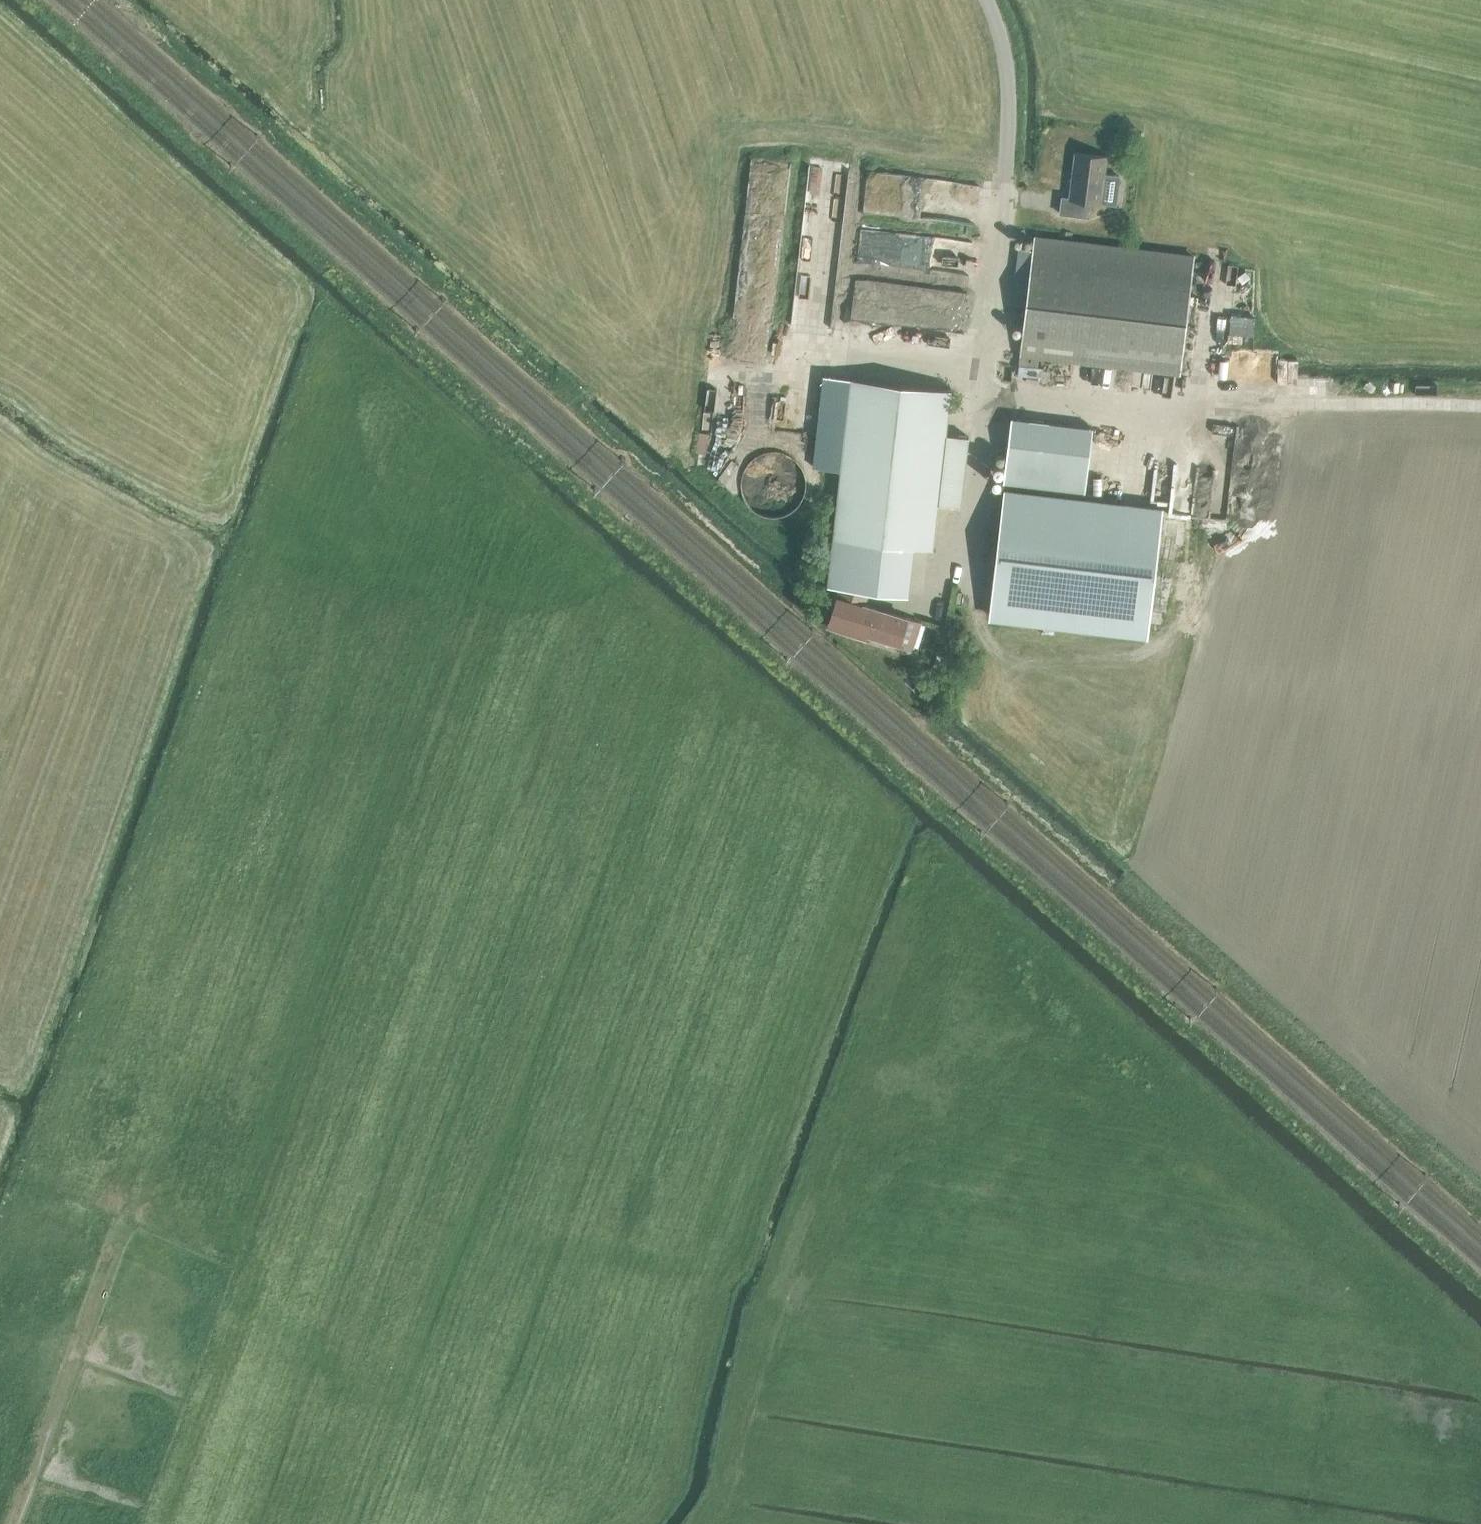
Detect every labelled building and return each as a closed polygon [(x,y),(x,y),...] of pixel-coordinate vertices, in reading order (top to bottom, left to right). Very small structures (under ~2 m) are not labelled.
[(1119,175),(1104,173),(1106,155),(1076,152),(1070,197),(1062,196),(1060,213),(1089,216),(1091,200),(1100,202),(1116,204),(1119,175)] [(1180,370),(1182,354),(1192,266),(1031,247),(1018,362),(1037,365),(1039,354),(1180,370)] [(854,316),(963,326),(966,289),(857,280),(854,316)] [(834,528),(827,585),(840,586),(869,590),(906,594),(912,546),(932,548),(932,540),(936,508),(937,499),(961,502),(969,441),(945,438),(950,388),(950,386),(853,375),(841,470),(834,528)] [(1084,494),(1092,427),(1011,418),(1003,485),(1084,494)] [(802,474),(802,473),(801,468),(800,463),(797,458),(794,454),(791,451),(786,448),(780,447),(777,446),(771,446),(766,447),(762,449),(757,453),(754,456),(750,461),(749,466),(748,472),(748,477),(749,483),(751,487),(755,492),(759,495),(763,498),(768,500),(773,500),(779,500),(784,499),(789,496),(793,493),(796,490),(799,485),(801,479),(802,474)] [(1069,625),(1148,634),(1163,509),(1138,506),(1004,491),(989,616),(1069,625)] [(840,586),(827,627),(867,639),(869,632),(899,642),(913,646),(920,621),(906,617),(874,607),(865,604),(869,590),(840,586)]
